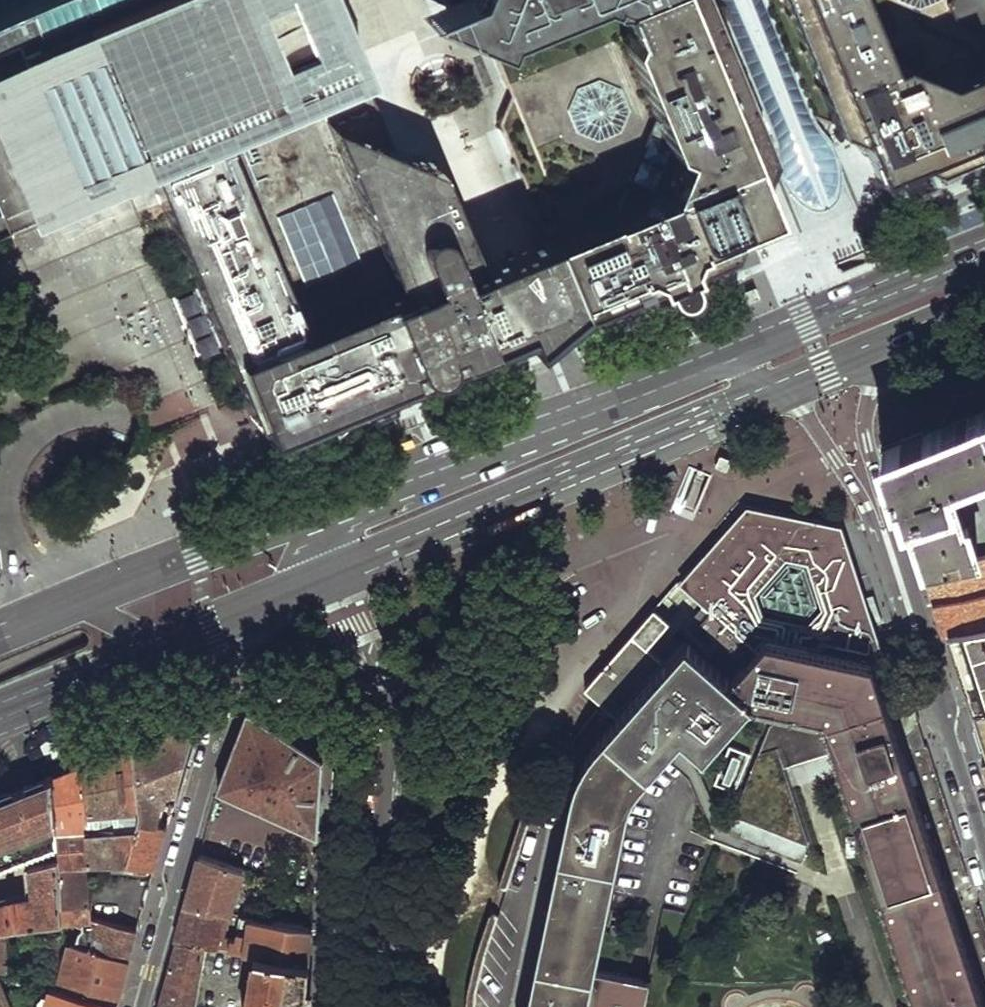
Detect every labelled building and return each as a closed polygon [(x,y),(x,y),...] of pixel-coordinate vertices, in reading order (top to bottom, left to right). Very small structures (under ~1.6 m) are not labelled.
[(353,74),(339,36),(331,39),(315,0),(0,0),(0,29),(1,31),(6,29),(11,39),(0,44),(0,114),(37,203),(93,180),(143,161),(224,128),(353,74)] [(332,0),(315,0),(331,39),(339,36),(346,33),(332,0)] [(492,40),(499,27),(567,0),(446,0),(454,16),(452,20),(457,22),(461,20),(483,33),(486,37),(492,40)] [(492,40),(490,47),(508,91),(510,108),(497,122),(496,127),(500,129),(512,159),(511,163),(515,164),(527,195),(525,199),(530,200),(536,214),(658,161),(670,132),(657,128),(654,109),(617,26),(622,13),(617,0),(567,0),(499,27),(492,40)] [(622,13),(617,26),(654,109),(657,128),(670,132),(658,161),(536,214),(567,289),(637,261),(643,275),(649,273),(652,278),(655,283),(661,286),(670,285),(676,281),(678,274),(679,268),(677,263),(684,260),(677,244),(728,223),(731,222),(745,216),(753,211),(749,200),(760,195),(751,170),(758,165),(763,159),(765,151),(765,146),(761,134),(767,120),(716,0),(617,0),(622,13)] [(767,120),(770,136),(773,152),(774,160),(774,167),(781,183),(792,196),(801,204),(812,208),(820,209),(824,207),(828,205),(836,196),(838,181),(838,160),(830,142),(827,138),(816,125),(808,114),(804,105),(797,87),(761,0),(716,0),(767,120)] [(797,87),(804,105),(820,111),(823,120),(827,124),(829,126),(832,129),(841,130),(851,128),(863,153),(874,148),(879,159),(956,129),(960,135),(965,144),(972,152),(978,154),(984,153),(984,0),(761,0),(797,87)] [(353,74),(224,128),(295,307),(393,270),(324,103),(385,127),(363,69),(353,74)] [(224,128),(143,161),(240,395),(250,420),(262,415),(265,421),(270,418),(276,430),(318,412),(336,385),(404,356),(408,360),(411,362),(418,367),(425,367),(431,364),(436,359),(437,355),(438,351),(438,342),(446,339),(442,328),(436,315),(442,312),(469,333),(487,325),(493,318),(495,314),(496,310),(496,301),(478,258),(472,260),(426,147),(393,148),(385,127),(324,103),(393,270),(295,307),(224,128)] [(336,385),(318,412),(353,397),(721,247),(728,223),(567,289),(544,233),(478,258),(496,301),(496,310),(495,314),(493,318),(487,325),(469,333),(442,312),(436,315),(442,328),(446,339),(438,342),(438,351),(437,355),(436,359),(431,364),(425,367),(418,367),(411,362),(408,360),(404,356),(336,385)] [(190,339),(210,332),(195,291),(176,298),(190,339)] [(192,340),(199,360),(218,354),(212,334),(192,340)] [(974,555),(971,545),(947,469),(984,452),(984,407),(957,418),(884,447),(896,485),(902,484),(906,498),(926,557),(928,565),(974,555)] [(732,679),(753,699),(765,700),(828,703),(840,741),(843,753),(919,994),(977,977),(887,699),(899,679),(845,523),(748,505),(732,523),(681,578),(757,647),(732,679)] [(928,565),(923,566),(929,584),(934,600),(984,590),(984,553),(974,555),(928,565)] [(934,600),(939,615),(944,631),(950,629),(984,622),(984,590),(934,600)] [(666,619),(653,608),(632,632),(613,651),(581,687),(601,702),(618,716),(648,681),(669,658),(648,640),(666,619)] [(950,629),(962,667),(974,706),(984,703),(984,622),(950,629)] [(732,679),(683,641),(669,658),(648,681),(618,716),(592,747),(580,764),(573,784),(527,1006),(639,1006),(646,978),(592,966),(628,802),(630,792),(633,785),(675,737),(681,731),(706,752),(753,699),(732,679)] [(804,751),(840,741),(828,703),(765,700),(768,713),(731,806),(805,832),(783,758),(804,751)] [(974,706),(984,740),(984,703),(974,706)] [(248,709),(220,787),(263,806),(287,733),(276,726),(248,709)] [(132,745),(142,805),(177,791),(197,722),(194,720),(163,732),(132,745)] [(287,733),(263,806),(318,831),(320,801),(321,790),(323,755),(287,733)] [(81,765),(92,815),(109,813),(110,828),(94,830),(89,830),(89,861),(129,859),(139,818),(142,805),(132,745),(106,755),(81,765)] [(51,777),(56,844),(57,856),(61,903),(90,900),(89,861),(89,830),(94,830),(92,815),(81,765),(66,771),(51,777)] [(56,844),(51,777),(0,796),(0,866),(56,844)] [(344,803),(335,803),(334,817),(343,818),(344,803)] [(139,818),(129,859),(156,866),(167,825),(139,818)] [(4,926),(62,918),(61,903),(57,856),(30,865),(33,892),(0,899),(0,927),(4,926)] [(201,856),(187,906),(221,913),(229,914),(243,869),(201,856)] [(61,903),(62,918),(90,915),(90,900),(61,903)] [(181,927),(178,941),(205,946),(210,946),(221,913),(187,906),(181,927)] [(240,924),(236,941),(230,941),(228,948),(256,953),(309,961),(310,945),(311,926),(250,917),(249,925),(240,924)] [(100,918),(92,947),(130,959),(134,945),(138,929),(100,918)] [(159,1006),(197,1006),(205,946),(178,941),(167,978),(159,1006)] [(71,942),(58,985),(98,996),(118,1002),(123,984),(130,959),(92,947),(71,942)] [(248,1006),(306,1006),(306,997),(309,961),(256,953),(248,1006)] [(977,977),(919,994),(923,1006),(984,1006),(984,1003),(977,977)] [(118,1002),(58,985),(53,984),(47,1006),(116,1006),(118,1002)] [(0,986),(0,1006),(9,1006),(0,986)]
